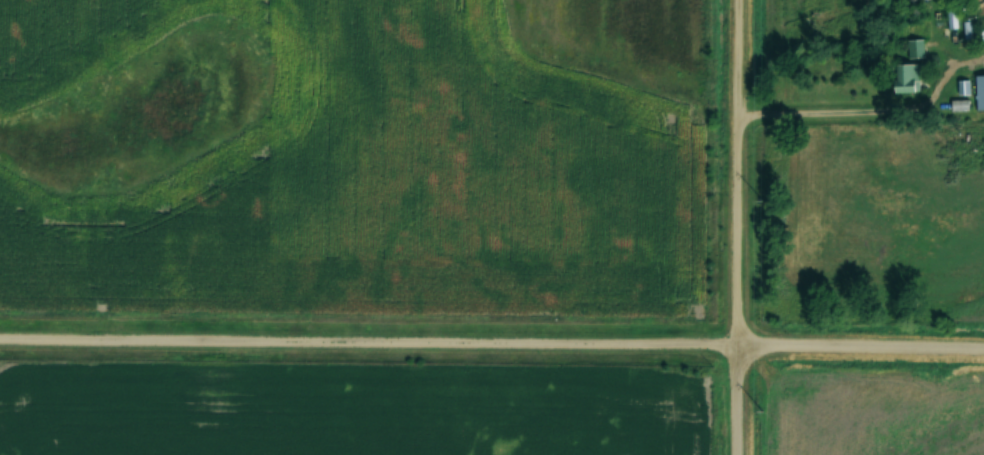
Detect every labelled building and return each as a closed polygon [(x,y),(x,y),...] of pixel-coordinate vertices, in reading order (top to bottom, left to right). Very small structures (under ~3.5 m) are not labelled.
[(921,40),(911,41),(911,58),(922,57),(921,40)] [(917,64),(890,65),(891,94),(918,93),(917,64)] [(974,76),(975,110),(983,110),(983,76),(974,76)]
